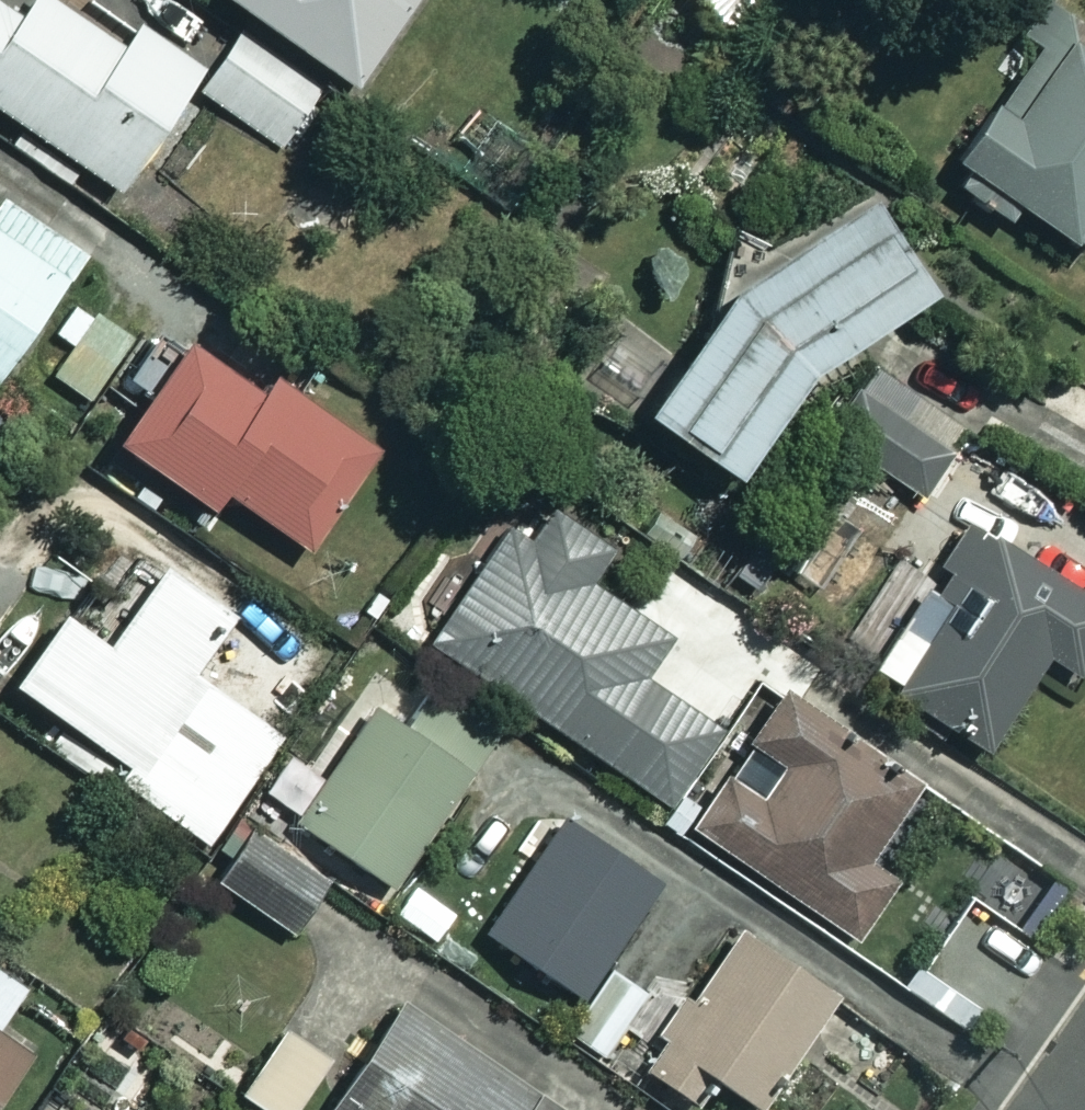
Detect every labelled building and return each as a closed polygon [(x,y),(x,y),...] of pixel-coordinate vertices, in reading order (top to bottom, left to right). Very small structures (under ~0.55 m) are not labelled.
[(0,0),(0,108),(115,187),(196,67),(130,23),(114,45),(48,0),(22,0),(15,10),(0,0)] [(356,83),(410,0),(228,0),(356,83)] [(756,0),(701,0),(730,33),(761,6),(756,0)] [(1069,17),(1009,109),(991,97),(951,159),(1083,244),(1084,241),(1084,27),(1069,17)] [(320,91),(235,33),(197,89),(281,147),(320,91)] [(78,250),(0,198),(0,365),(78,250)] [(929,288),(873,199),(726,278),(636,407),(718,464),(796,370),(929,288)] [(131,340),(94,313),(53,369),(90,396),(131,340)] [(252,383),(180,333),(109,437),(202,501),(213,485),(303,546),(376,440),(265,364),(252,383)] [(908,417),(868,389),(833,437),(911,493),(959,426),(921,399),(908,417)] [(615,539),(531,481),(424,636),(665,802),(716,728),(638,674),(666,633),(588,579),(615,539)] [(968,521),(872,674),(982,744),(1040,653),(1074,674),(1084,657),(1084,595),(968,521)] [(227,612),(157,564),(104,642),(56,609),(7,681),(65,721),(51,741),(204,845),(279,734),(187,671),(227,612)] [(496,728),(445,689),(418,725),(375,693),(293,802),(387,873),(496,728)] [(872,853),(918,785),(777,692),(744,741),(776,762),(753,796),(722,775),(689,824),(855,934),(898,870),(872,853)] [(656,876),(558,811),(480,929),(579,994),(656,876)] [(323,872),(249,821),(210,878),(284,929),(323,872)] [(833,988),(738,922),(639,1064),(687,1097),(705,1070),(753,1103),(833,988)] [(0,969),(0,1013),(21,984),(0,969)] [(395,1000),(319,1109),(555,1109),(395,1000)] [(280,1019),(235,1088),(268,1109),(285,1109),(325,1048),(280,1019)] [(28,1050),(0,1029),(0,1090),(28,1050)]
